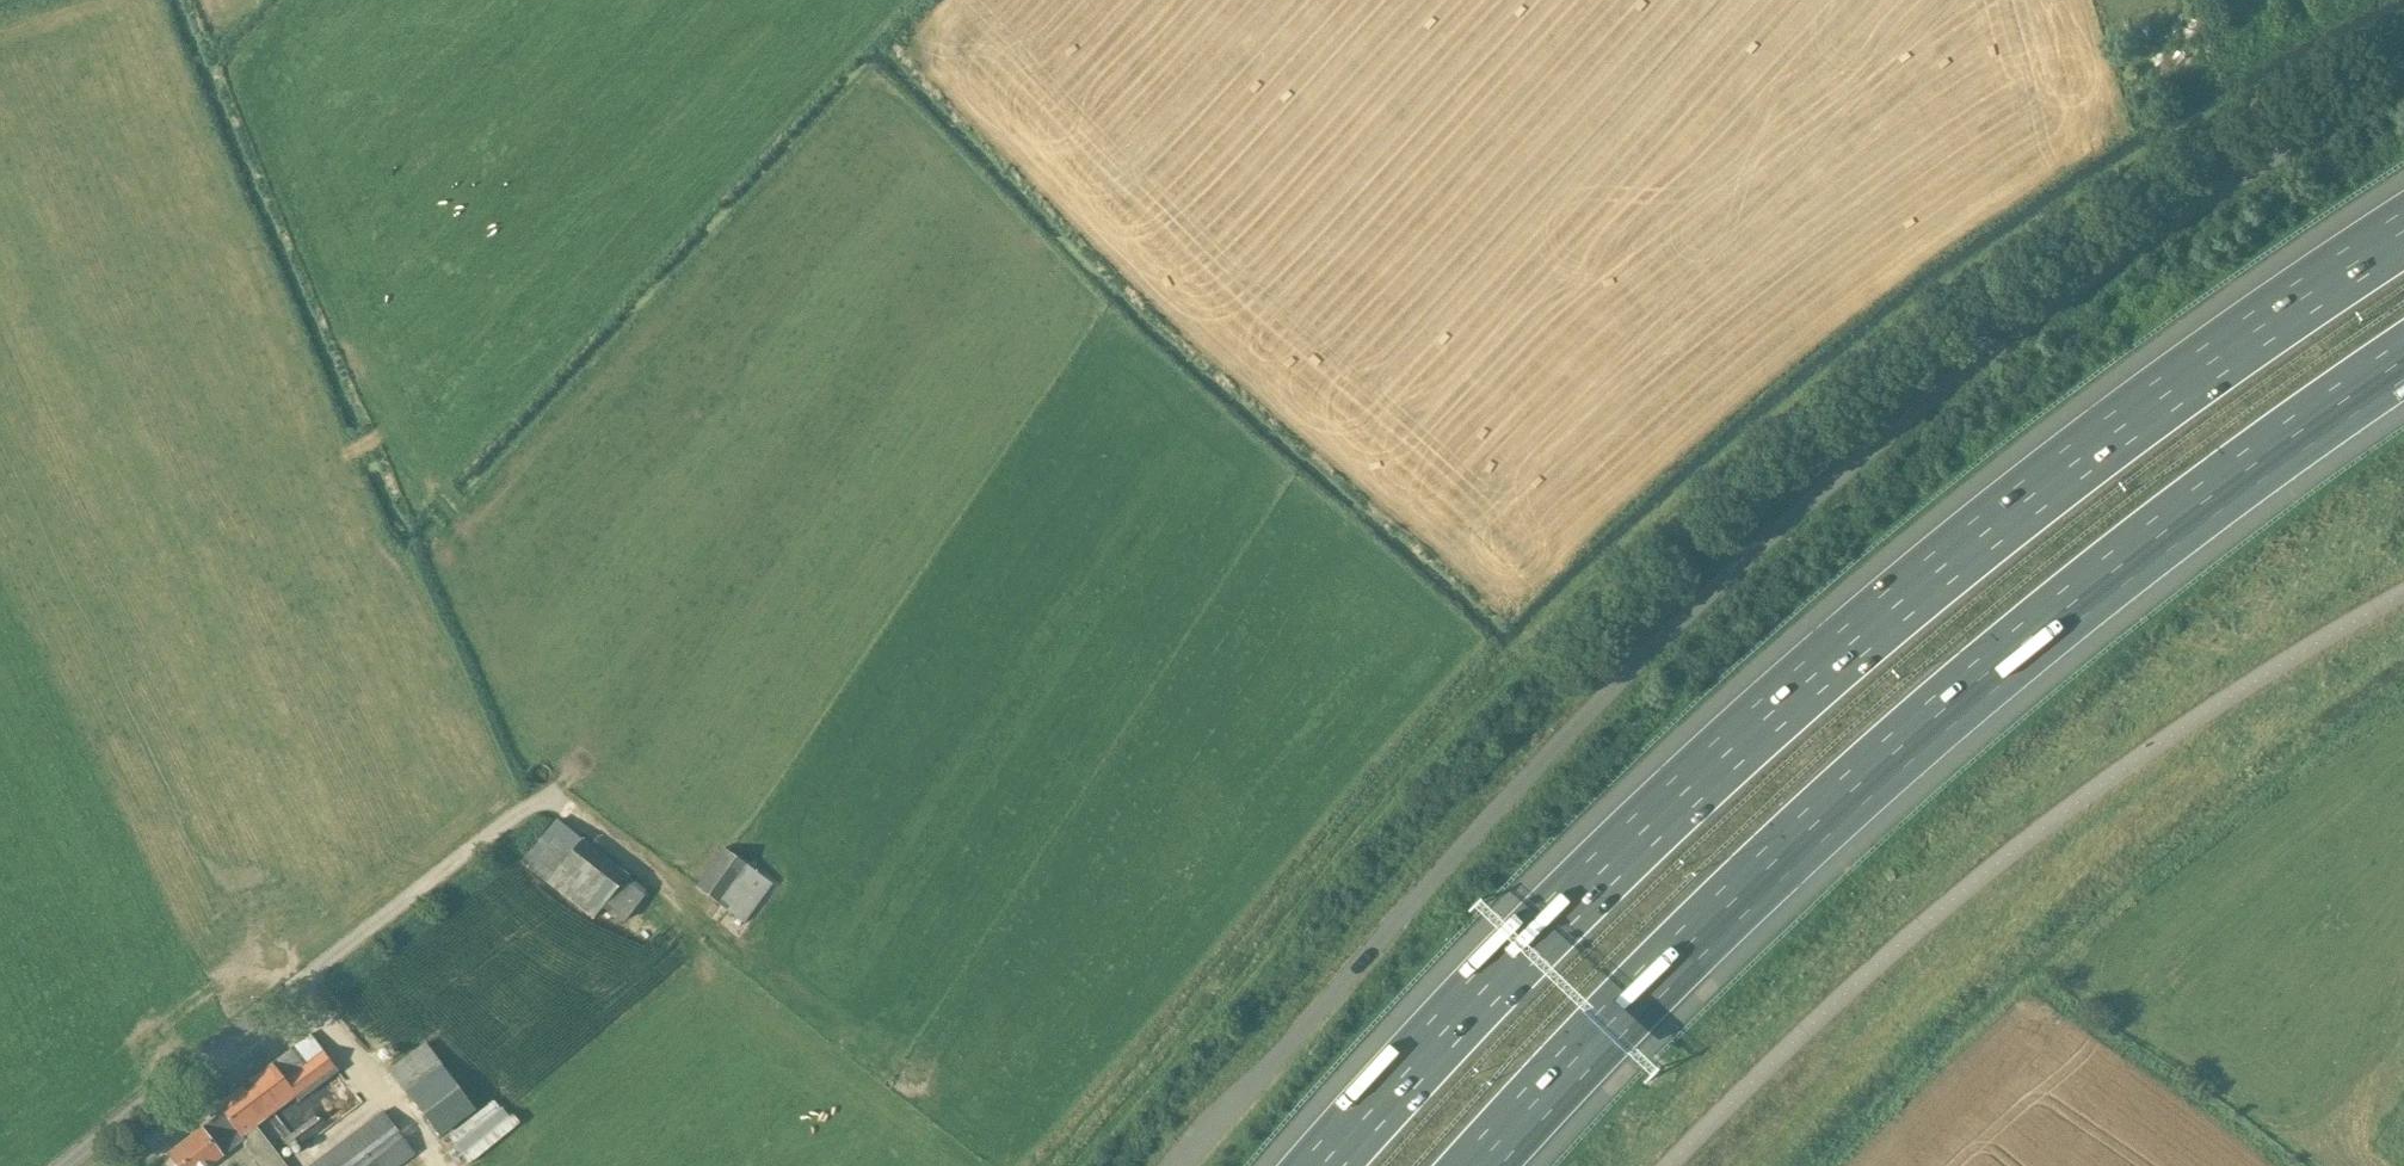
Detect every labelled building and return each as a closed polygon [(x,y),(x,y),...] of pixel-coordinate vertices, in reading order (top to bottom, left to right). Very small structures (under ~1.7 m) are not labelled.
[(2182,9),(2154,72),(2176,82),(2204,19),(2182,9)] [(520,860),(594,916),(600,909),(621,925),(648,889),(553,817),(520,860)] [(772,884),(724,848),(696,887),(744,922),(772,884)] [(406,1094),(443,1067),(425,1044),(389,1071),(397,1082),(406,1094)] [(272,1063),(217,1105),(223,1113),(202,1129),(201,1129),(169,1153),(178,1165),(209,1165),(243,1140),(262,1165),(286,1165),(256,1126),(296,1096),(299,1101),(339,1071),(324,1050),(285,1079),(272,1063)] [(446,1134),(470,1164),(518,1125),(494,1096),(446,1134)] [(415,1154),(383,1112),(311,1165),(399,1165),(415,1154)]
